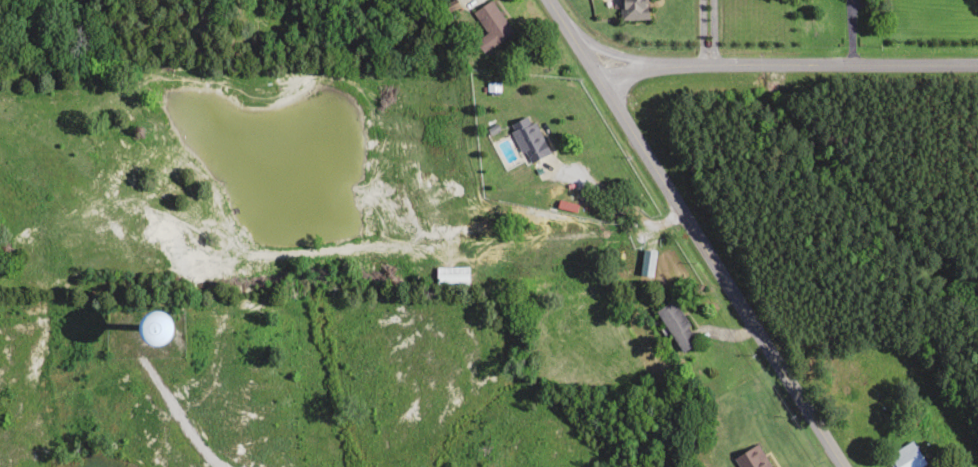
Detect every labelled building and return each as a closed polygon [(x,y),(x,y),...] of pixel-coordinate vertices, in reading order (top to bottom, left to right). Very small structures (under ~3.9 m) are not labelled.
[(480,51),(511,32),(491,0),(488,0),(471,11),(485,33),(474,41),(480,51)] [(647,19),(647,0),(619,0),(619,20),(647,19)] [(506,121),(526,162),(548,152),(527,111),(506,121)] [(465,283),(465,267),(436,267),(436,283),(465,283)] [(653,308),(678,351),(696,341),(671,298),(653,308)] [(892,466),(900,466),(919,454),(909,439),(885,456),(892,466)] [(757,441),(732,454),(738,466),(770,466),(757,441)]
